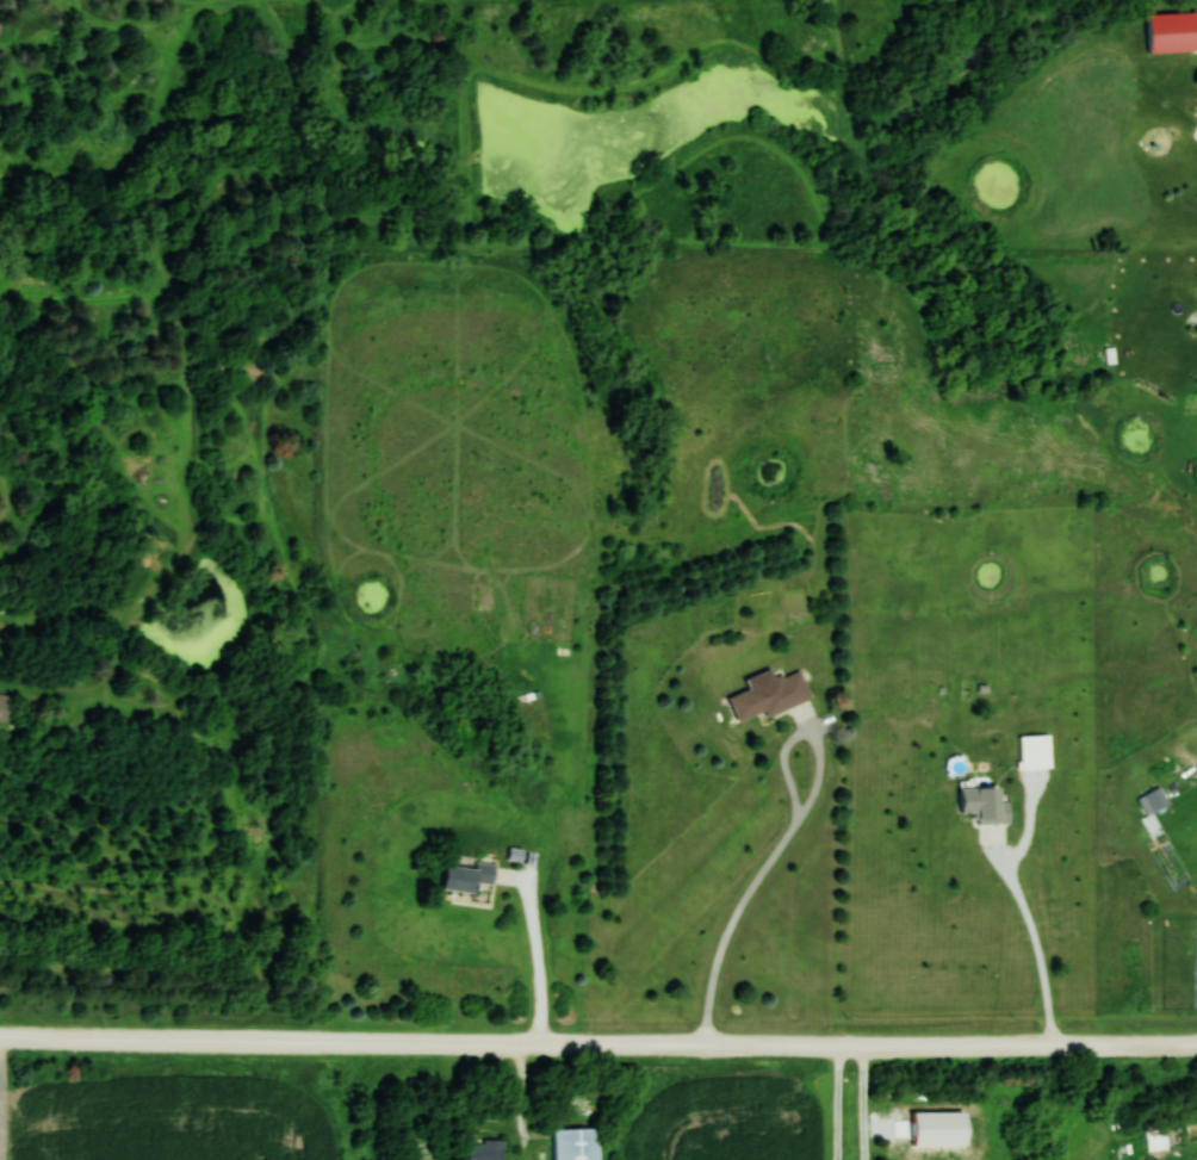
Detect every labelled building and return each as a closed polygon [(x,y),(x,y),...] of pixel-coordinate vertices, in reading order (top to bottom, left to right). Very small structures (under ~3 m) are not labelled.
[(1152,16),(1152,51),(1196,50),(1196,16),(1152,16)] [(770,715),(813,698),(801,668),(731,695),(741,721),(768,710),(770,715)] [(8,722),(11,694),(0,693),(0,721),(8,722)] [(1171,803),(1160,784),(1145,793),(1155,811),(1171,803)] [(962,813),(979,813),(979,822),(1003,822),(1003,786),(962,786),(962,813)] [(497,864),(443,860),(441,887),(478,890),(478,881),(495,882),(497,864)] [(555,1159),(602,1159),(602,1127),(554,1128),(555,1159)] [(1147,1130),(1147,1150),(1168,1150),(1168,1130),(1147,1130)] [(504,1140),(470,1140),(470,1159),(504,1159),(504,1140)]
